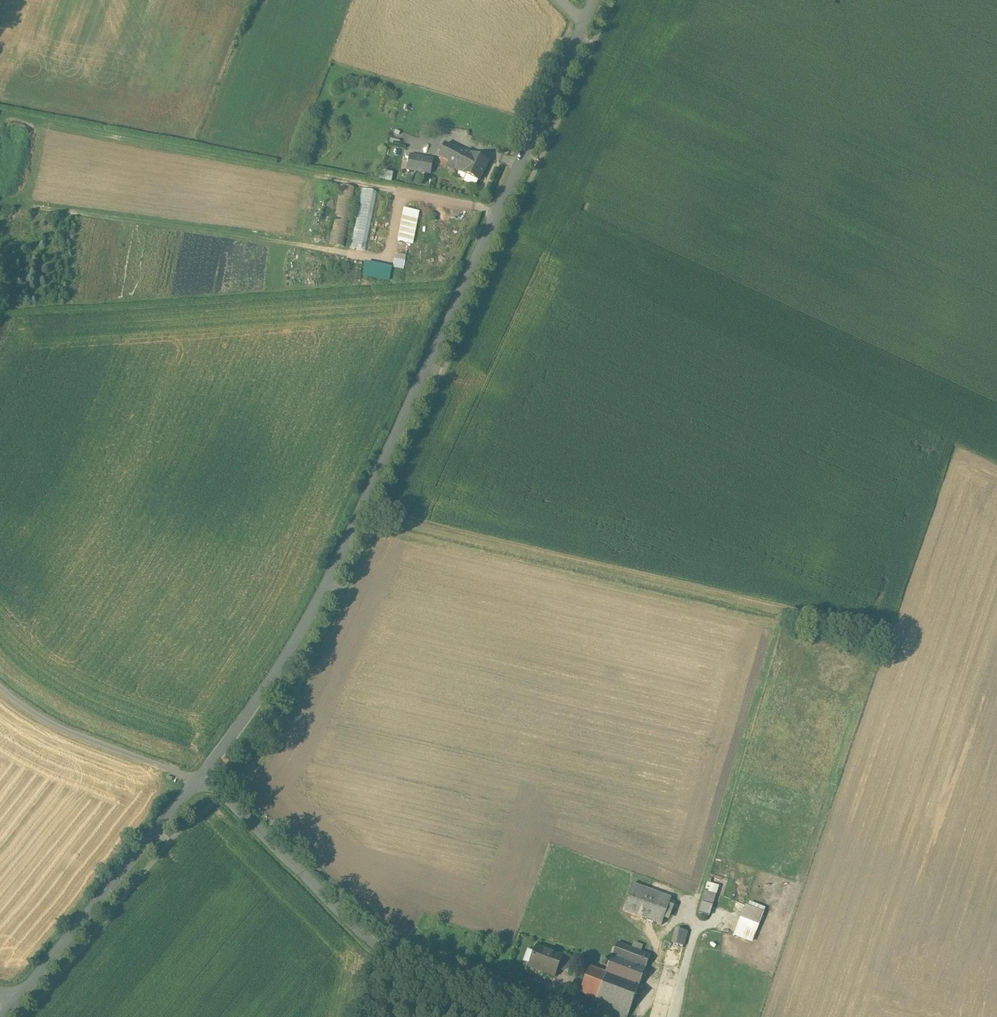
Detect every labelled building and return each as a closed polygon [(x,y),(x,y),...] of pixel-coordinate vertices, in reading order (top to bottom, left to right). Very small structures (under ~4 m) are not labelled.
[(463,153),(445,144),(439,157),(449,162),(457,165),(463,153)] [(487,163),(463,152),(463,153),(457,165),(455,170),(466,175),(478,181),(479,181),(487,163)] [(432,160),(410,156),(407,170),(429,174),(432,160)] [(457,165),(449,162),(447,167),(454,171),(455,170),(457,165)] [(478,181),(466,175),(463,181),(476,187),(478,181)] [(355,187),(337,184),(326,242),(344,246),(355,187)] [(378,191),(359,188),(348,247),(367,250),(378,191)] [(419,211),(405,209),(399,240),(413,243),(419,211)] [(404,269),(406,255),(396,253),(394,267),(404,269)] [(365,262),(363,277),(391,280),(392,265),(365,262)] [(711,874),(709,882),(721,885),(723,876),(711,874)] [(707,883),(698,912),(707,915),(717,886),(707,883)] [(671,899),(632,884),(622,911),(661,926),(671,899)] [(748,907),(745,905),(734,935),(752,942),(765,908),(750,902),(748,907)] [(687,932),(675,929),(672,943),(683,946),(687,932)] [(650,956),(617,943),(605,974),(639,986),(650,956)] [(561,957),(536,948),(529,967),(554,976),(558,966),(561,957)] [(571,961),(561,957),(558,966),(568,969),(571,961)] [(605,974),(589,968),(579,994),(607,1004),(629,1012),(639,986),(605,974)] [(607,1004),(604,1012),(618,1016),(627,1016),(629,1012),(607,1004)]
